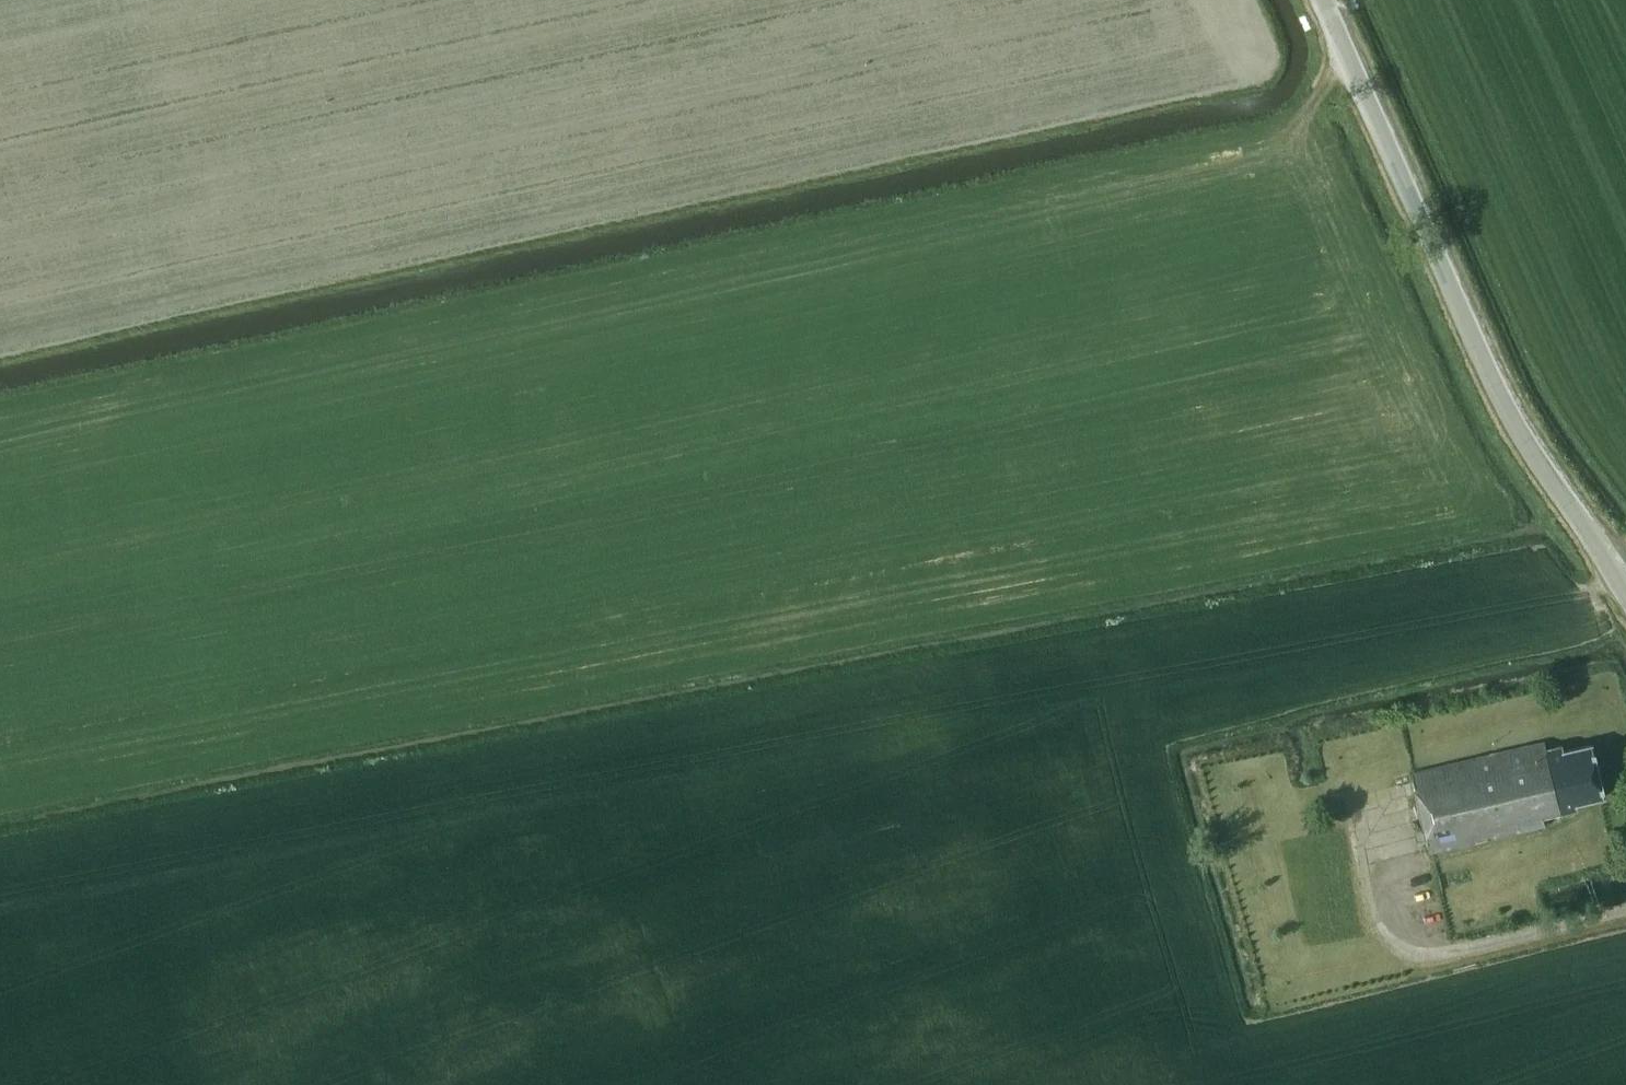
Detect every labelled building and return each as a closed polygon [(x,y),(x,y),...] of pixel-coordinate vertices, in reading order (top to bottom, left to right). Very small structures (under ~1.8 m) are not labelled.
[(1547,749),(1545,741),(1411,773),(1430,852),(1545,825),(1543,816),(1578,808),(1576,802),(1604,796),(1592,744),(1564,750),(1563,745),(1547,749)]
